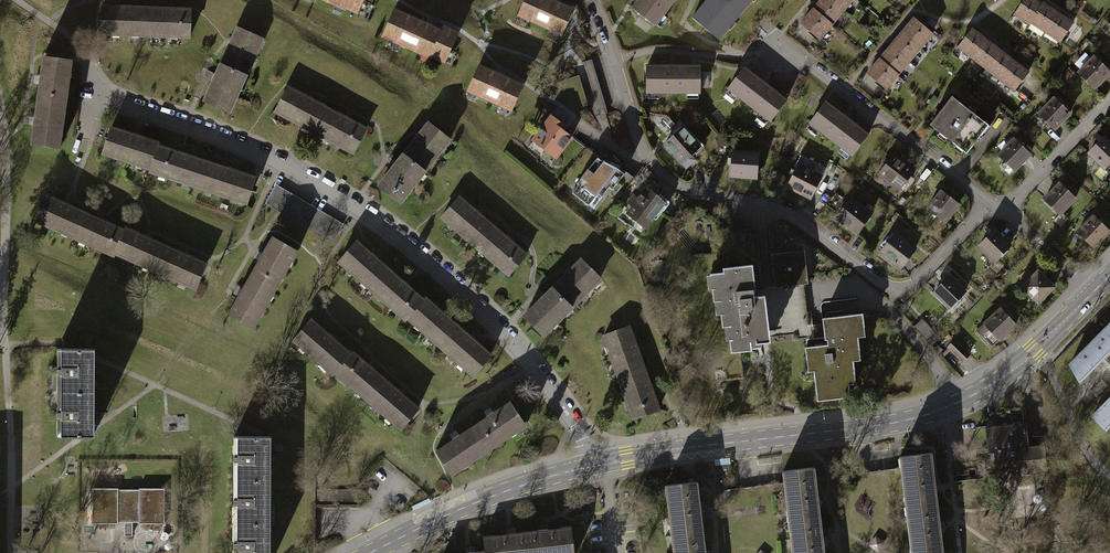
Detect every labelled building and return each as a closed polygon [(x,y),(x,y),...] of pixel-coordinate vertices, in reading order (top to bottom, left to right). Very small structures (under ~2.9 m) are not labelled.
[(343,8),(344,6),(356,12),(361,0),(325,0),(343,8)] [(518,14),(561,33),(572,10),(549,0),(525,0),(518,14)] [(631,9),(651,24),(670,0),(638,0),(631,9)] [(690,17),(717,40),(750,0),(704,0),(690,17)] [(813,9),(830,25),(842,11),(829,0),(820,0),(813,9)] [(851,0),(829,0),(842,11),(851,0)] [(1031,21),(1041,5),(1033,0),(1022,0),(1014,13),(1029,23),(1031,21)] [(1031,21),(1045,31),(1057,13),(1042,4),(1041,5),(1031,21)] [(100,34),(148,35),(148,22),(145,22),(145,9),(129,9),(129,7),(121,7),(121,8),(101,8),(100,34)] [(162,9),(145,9),(145,22),(148,22),(148,35),(189,35),(190,10),(170,10),(170,8),(162,8),(162,9)] [(818,38),(830,25),(813,9),(800,23),(818,38)] [(441,32),(393,10),(382,35),(430,57),(431,55),(443,61),(457,32),(443,26),(441,32)] [(1072,23),(1057,13),(1045,31),(1060,41),(1072,23)] [(914,19),(902,32),(919,47),(931,33),(914,19)] [(228,48),(220,65),(244,76),(261,38),(238,27),(232,40),(231,39),(227,47),(228,48)] [(958,46),(972,57),(985,40),(971,29),(958,46)] [(908,61),(919,47),(902,32),(890,46),(908,61)] [(999,50),(985,40),(972,57),(986,68),(999,50)] [(890,46),(878,60),(895,75),(908,61),(890,46)] [(986,68),(1000,79),(1013,61),(999,50),(986,68)] [(51,98),(64,100),(69,60),(44,56),(41,77),(39,77),(38,84),(40,84),(38,100),(51,102),(51,98)] [(1094,58),(1080,72),(1094,87),(1108,72),(1094,58)] [(573,68),(575,75),(584,105),(586,112),(593,118),(597,116),(605,113),(589,60),(577,64),(573,68)] [(884,88),(895,75),(878,60),(867,74),(884,88)] [(1028,73),(1013,61),(1000,79),(1014,90),(1028,73)] [(227,112),(244,76),(220,65),(216,74),(215,74),(212,81),(213,82),(204,101),(227,112)] [(699,65),(646,65),(646,92),(699,92),(699,65)] [(478,66),(467,90),(511,109),(521,85),(478,66)] [(785,100),(743,68),(728,88),(769,120),(785,100)] [(320,120),(325,109),(311,101),(312,100),(304,95),(304,97),(286,87),(274,110),(317,133),(323,121),(320,120)] [(1056,95),(1038,113),(1048,123),(1054,129),(1069,113),(1059,103),(1061,100),(1056,95)] [(964,153),(987,125),(972,113),(951,96),(928,125),(964,153)] [(51,102),(38,100),(35,117),(34,117),(33,124),(34,124),(31,145),(57,149),(64,100),(51,98),(51,102)] [(867,134),(826,102),(810,122),(851,154),(867,134)] [(978,106),(972,113),(987,125),(993,118),(978,106)] [(323,121),(317,133),(353,152),(365,130),(348,121),(349,119),(341,115),(340,116),(325,109),(320,120),(323,121)] [(1042,129),(1048,123),(1038,113),(1036,111),(1030,117),(1042,129)] [(550,116),(529,145),(540,155),(543,150),(554,157),(569,136),(561,129),(564,125),(550,116)] [(415,140),(403,155),(423,171),(449,139),(428,123),(420,133),(419,133),(414,139),(415,140)] [(699,146),(680,124),(670,133),(673,137),(664,144),(681,163),(687,158),(686,157),(699,146)] [(150,169),(158,147),(159,144),(138,137),(138,136),(130,133),(130,135),(110,128),(101,152),(150,169)] [(1089,152),(1104,167),(1109,161),(1109,143),(1104,137),(1089,152)] [(1014,139),(999,154),(1014,169),(1029,154),(1014,139)] [(158,147),(150,169),(150,170),(198,186),(206,162),(185,155),(186,154),(177,152),(177,153),(158,147)] [(757,152),(732,151),(731,158),(728,157),(727,163),(731,163),(730,176),(756,177),(757,152)] [(913,170),(894,154),(889,160),(885,157),(882,162),(885,165),(878,174),(898,189),(913,170)] [(399,202),(423,171),(403,155),(397,164),(395,162),(390,169),(392,170),(378,186),(399,202)] [(578,185),(572,193),(588,205),(597,194),(601,197),(609,187),(611,189),(623,173),(617,169),(596,158),(576,184),(578,185)] [(811,161),(807,169),(820,175),(824,168),(811,161)] [(206,162),(198,186),(246,203),(254,178),(234,171),(234,170),(226,167),(226,169),(206,162)] [(809,197),(820,175),(807,169),(798,164),(787,186),(809,197)] [(1059,183),(1044,198),(1059,214),(1075,198),(1059,183)] [(632,195),(628,202),(651,219),(664,202),(646,188),(638,199),(632,195)] [(276,189),(266,204),(329,241),(338,225),(276,189)] [(943,193),(941,191),(928,207),(945,221),(958,204),(947,195),(949,193),(945,190),(943,193)] [(78,225),(84,213),(68,206),(69,205),(62,202),(61,203),(42,195),(32,218),(77,238),(82,226),(78,225)] [(483,236),(491,226),(479,215),(480,214),(473,208),(472,209),(458,197),(441,217),(478,248),(486,238),(483,236)] [(870,213),(851,198),(836,218),(855,233),(870,213)] [(82,226),(77,238),(113,254),(115,252),(124,231),(107,223),(107,222),(99,218),(98,220),(84,213),(78,225),(82,226)] [(1092,215),(1077,231),(1094,246),(1109,231),(1092,215)] [(486,238),(478,248),(509,274),(525,255),(510,242),(511,241),(505,235),(504,236),(491,226),(483,236),(486,238)] [(160,257),(164,246),(149,239),(149,238),(143,235),(142,237),(125,229),(124,231),(115,252),(158,271),(163,259),(160,257)] [(1009,245),(994,230),(979,245),(994,260),(1009,245)] [(914,247),(894,233),(879,252),(899,267),(914,247)] [(264,278),(276,285),(295,249),(273,237),(264,254),(261,252),(257,260),(259,261),(251,275),(262,282),(264,278)] [(380,280),(389,270),(376,260),(378,258),(371,252),(370,253),(355,241),(338,261),(374,292),(383,283),(380,280)] [(163,259),(158,271),(195,287),(206,264),(187,256),(188,255),(181,252),(180,253),(164,246),(160,257),(163,259)] [(803,250),(770,253),(773,288),(807,284),(803,250)] [(566,275),(552,289),(570,307),(599,277),(581,259),(571,269),(570,268),(564,274),(566,275)] [(752,263),(722,267),(722,271),(709,273),(709,276),(713,276),(715,287),(711,287),(713,301),(721,300),(723,314),(720,314),(721,326),(729,325),(731,339),(727,339),(729,352),(752,349),(751,344),(769,341),(764,294),(754,296),(753,289),(755,289),(752,263)] [(407,317),(422,299),(407,286),(408,285),(402,279),(401,280),(389,270),(380,280),(383,283),(374,292),(405,319),(407,317)] [(1038,271),(1022,286),(1032,296),(1028,301),(1033,306),(1053,286),(1038,271)] [(262,282),(251,275),(243,290),(241,289),(237,296),(239,297),(229,315),(252,327),(276,285),(264,278),(262,282)] [(964,291),(949,276),(934,291),(949,306),(964,291)] [(542,335),(570,307),(552,289),(545,295),(544,294),(538,300),(539,301),(524,317),(542,335)] [(448,334),(455,326),(444,316),(445,314),(438,309),(438,310),(423,297),(422,299),(407,317),(443,348),(451,337),(448,334)] [(1000,308),(976,330),(991,347),(1015,325),(1000,308)] [(863,326),(861,313),(822,317),(825,339),(827,339),(828,345),(804,347),(805,359),(812,358),(817,399),(849,396),(847,375),(853,375),(851,352),(858,351),(856,327),(863,326)] [(922,318),(914,325),(929,342),(937,335),(922,318)] [(334,370),(349,353),(333,339),(334,338),(327,332),(325,333),(309,320),(293,339),(332,373),(334,370)] [(451,337),(443,348),(473,373),(490,354),(475,342),(476,340),(470,336),(469,337),(455,326),(448,334),(451,337)] [(603,334),(619,380),(632,376),(631,372),(642,368),(637,352),(638,352),(635,344),(634,344),(628,326),(603,334)] [(1103,358),(1107,363),(1109,360),(1109,330),(1107,326),(1089,345),(1103,358)] [(955,340),(948,347),(962,361),(969,354),(955,340)] [(1103,358),(1089,345),(1069,364),(1079,381),(1103,358)] [(61,392),(94,391),(94,354),(94,348),(83,348),(62,348),(62,367),(57,367),(57,374),(61,374),(61,392)] [(349,353),(334,370),(369,401),(378,391),(375,389),(383,379),(371,368),(372,367),(366,362),(365,363),(351,351),(349,353)] [(647,383),(642,368),(631,372),(632,376),(619,380),(633,418),(657,410),(651,391),(652,391),(649,382),(647,383)] [(378,391),(369,401),(400,428),(417,408),(402,396),(403,394),(396,388),(395,389),(383,379),(375,389),(378,391)] [(94,391),(61,392),(61,410),(56,410),(56,416),(61,416),(61,435),(94,435),(94,391)] [(1109,425),(1109,400),(1109,399),(1092,416),(1105,430),(1109,425)] [(486,418),(471,427),(479,439),(482,436),(489,446),(523,424),(509,402),(492,413),(491,412),(484,416),(486,418)] [(1028,449),(1028,446),(1025,423),(986,427),(988,453),(994,452),(1028,449)] [(448,473),(489,446),(482,436),(479,439),(471,427),(457,437),(457,435),(450,439),(451,441),(434,452),(448,473)] [(236,479),(270,479),(270,436),(237,436),(237,455),(232,455),(232,461),(236,461),(236,479)] [(1028,449),(994,452),(997,476),(1047,471),(1044,445),(1028,446),(1028,449)] [(904,497),(905,506),(936,502),(935,492),(937,492),(937,489),(939,486),(936,484),(936,481),(934,482),(933,473),(931,473),(930,465),(932,464),(931,452),(899,455),(901,467),(903,467),(905,485),(906,496),(904,497)] [(787,511),(788,521),(819,517),(818,507),(820,507),(820,504),(822,501),(819,499),(819,496),(817,496),(816,488),(814,488),(813,479),(815,479),(814,466),(782,470),(783,482),(786,482),(788,500),(789,511),(787,511)] [(843,492),(905,485),(903,467),(901,467),(841,474),(843,492)] [(237,522),(270,522),(270,479),(236,479),(236,498),(232,498),(232,503),(237,503),(237,522)] [(670,525),(671,534),(702,531),(701,521),(699,521),(698,511),(704,511),(704,508),(706,506),(703,503),(703,501),(697,502),(696,493),(698,493),(697,480),(665,484),(667,496),(669,496),(671,514),(672,525),(670,525)] [(725,507),(788,500),(786,482),(783,482),(723,489),(725,507)] [(163,490),(92,489),(92,522),(124,522),(132,522),(163,522),(163,490)] [(359,489),(315,490),(315,507),(360,507),(359,489)] [(910,552),(928,552),(942,551),(941,541),(939,541),(938,532),(944,531),(944,529),(946,526),(944,524),(943,522),(937,522),(936,514),(938,513),(936,502),(905,506),(906,516),(909,516),(913,545),(909,545),(910,552)] [(821,547),(827,546),(827,543),(829,541),(826,539),(826,536),(819,537),(818,528),(820,528),(819,517),(788,521),(789,531),(792,531),(795,552),(821,552),(821,547)] [(237,522),(237,540),(232,540),(232,546),(237,546),(237,552),(270,552),(270,522),(237,522)] [(529,552),(573,552),(570,525),(559,527),(559,529),(547,530),(546,524),(545,524),(542,523),(539,525),(537,525),(537,532),(527,533),(529,552)] [(527,533),(516,534),(515,528),(513,528),(510,526),(508,529),(506,529),(506,535),(494,536),(494,534),(484,535),(486,552),(529,552),(527,533)] [(709,552),(709,550),(703,551),(702,542),(704,542),(702,531),(671,534),(672,545),(675,545),(676,552),(709,552)] [(868,543),(876,550),(883,541),(876,535),(868,543)]
